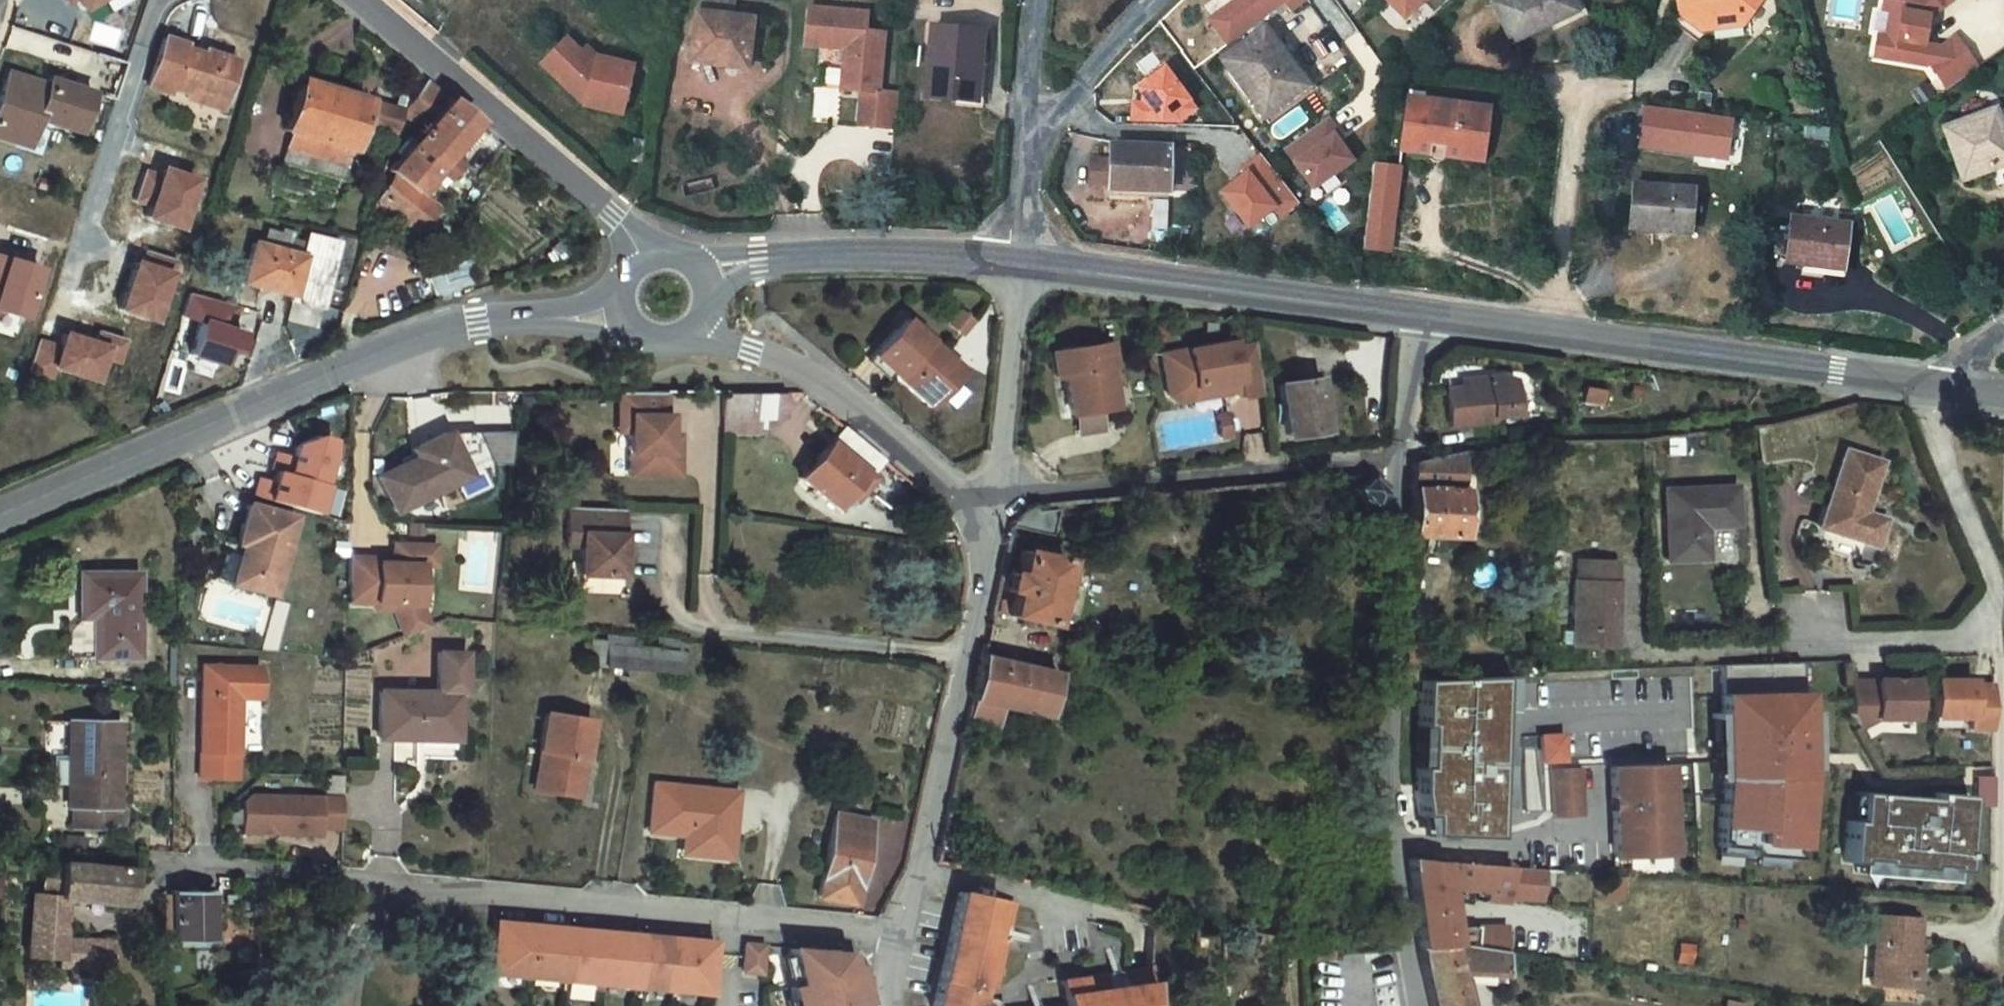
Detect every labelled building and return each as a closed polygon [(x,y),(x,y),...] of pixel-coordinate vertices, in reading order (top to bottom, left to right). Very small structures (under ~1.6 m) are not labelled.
[(91,11),(109,1),(114,10),(131,0),(85,0),(91,11)] [(701,5),(732,9),(733,0),(701,0),(701,5)] [(1290,19),(1307,7),(1302,0),(1248,0),(1210,27),(1228,52),(1284,11),(1290,19)] [(1377,3),(1405,28),(1432,0),(1380,0),(1377,3)] [(1507,40),(1508,42),(1573,10),(1574,10),(1570,0),(1502,0),(1491,5),(1507,40)] [(1710,44),(1713,40),(1714,38),(1715,36),(1713,24),(1731,22),(1745,32),(1752,31),(1762,17),(1761,12),(1753,7),(1759,0),(1693,0),(1681,3),(1678,9),(1680,27),(1703,45),(1710,44)] [(1884,0),(1878,0),(1874,19),(1884,21),(1878,48),(1869,46),(1865,67),(1921,77),(1938,101),(1967,77),(1947,48),(1922,66),(1916,57),(1921,28),(1943,13),(1934,0),(1925,0),(1915,6),(1884,0)] [(698,28),(694,27),(689,80),(745,86),(750,35),(742,34),(743,27),(731,25),(732,10),(700,5),(698,28)] [(861,20),(803,16),(800,53),(817,55),(828,45),(841,46),(840,56),(837,97),(858,99),(855,133),(892,136),(894,101),(874,99),(879,40),(860,39),(861,20)] [(1745,39),(1745,32),(1731,22),(1713,24),(1715,36),(1714,38),(1713,40),(1710,44),(1745,39)] [(1266,37),(1221,68),(1260,124),(1305,94),(1266,37)] [(978,43),(928,39),(921,110),(970,113),(978,43)] [(204,58),(186,53),(188,48),(169,42),(155,90),(174,96),(176,89),(229,104),(240,64),(206,53),(204,58)] [(828,45),(817,55),(840,56),(841,46),(828,45)] [(571,51),(547,77),(590,118),(627,127),(638,78),(602,70),(591,59),(586,65),(571,51)] [(23,80),(13,77),(0,119),(0,142),(4,144),(11,118),(23,80)] [(56,91),(23,80),(11,118),(4,144),(23,150),(27,134),(40,138),(45,122),(87,133),(98,96),(57,85),(56,91)] [(435,129),(457,100),(437,85),(416,114),(435,129)] [(398,138),(404,111),(333,96),(323,92),(304,87),(290,139),(296,140),(289,170),(350,186),(363,130),(398,138)] [(468,110),(457,100),(435,129),(433,131),(465,156),(489,126),(468,110)] [(1644,105),(1639,148),(1729,160),(1735,118),(1644,105)] [(1402,107),(1396,159),(1419,162),(1419,155),(1447,158),(1446,165),(1479,169),(1486,117),(1402,107)] [(1965,116),(1969,125),(1982,120),(1978,110),(1965,116)] [(1938,137),(1959,185),(2003,166),(2003,142),(1993,115),(1982,120),(1969,125),(1938,137)] [(1336,141),(1325,126),(1283,156),(1312,196),(1350,168),(1337,151),(1332,144),(1336,141)] [(1825,143),(1827,133),(1800,130),(1798,140),(1825,143)] [(397,176),(406,182),(430,199),(434,194),(449,177),(465,156),(433,131),(397,176)] [(36,153),(40,138),(27,134),(23,150),(36,153)] [(1332,144),(1337,151),(1341,148),(1336,141),(1332,144)] [(1168,159),(1110,155),(1109,169),(1089,169),(1088,194),(1108,195),(1108,198),(1165,200),(1168,159)] [(1447,158),(1419,155),(1419,162),(1446,165),(1447,158)] [(139,201),(158,206),(154,219),(189,229),(204,178),(169,168),(167,177),(148,171),(139,201)] [(1398,177),(1373,173),(1362,257),(1387,260),(1398,177)] [(430,199),(406,182),(390,200),(389,205),(432,240),(455,212),(434,194),(430,199)] [(1635,187),(1631,229),(1689,235),(1693,193),(1635,187)] [(1848,230),(1789,220),(1782,265),(1841,273),(1848,230)] [(307,257),(262,244),(250,285),(297,298),(295,304),(328,312),(345,245),(313,236),(307,257)] [(149,251),(146,262),(142,261),(127,311),(166,323),(181,273),(177,272),(180,261),(149,251)] [(48,270),(0,255),(0,307),(34,318),(48,270)] [(207,321),(242,331),(249,309),(199,294),(192,318),(206,322),(207,321)] [(242,331),(207,321),(206,322),(196,355),(231,365),(235,353),(243,356),(250,334),(242,331)] [(71,334),(67,348),(42,340),(32,373),(57,381),(60,370),(104,384),(111,361),(123,365),(131,340),(103,332),(99,342),(71,334)] [(964,385),(906,336),(875,372),(933,421),(964,385)] [(1113,351),(1057,361),(1061,384),(1070,382),(1077,423),(1080,422),(1106,417),(1120,415),(1113,376),(1117,375),(1113,351)] [(1241,353),(1170,358),(1172,401),(1181,408),(1193,407),(1200,398),(1200,396),(1225,395),(1226,405),(1243,403),(1242,387),(1263,385),(1262,358),(1241,360),(1241,353)] [(1263,385),(1242,387),(1243,403),(1244,410),(1265,408),(1263,385)] [(1322,389),(1283,393),(1290,444),(1327,440),(1322,389)] [(1469,399),(1454,401),(1457,438),(1499,434),(1500,430),(1525,428),(1522,393),(1510,389),(1495,390),(1495,397),(1469,399)] [(1469,392),(1469,399),(1495,397),(1495,390),(1469,392)] [(1225,395),(1200,396),(1200,398),(1193,407),(1226,405),(1225,395)] [(795,400),(733,403),(733,428),(770,427),(795,428),(795,400)] [(667,406),(629,407),(629,430),(640,429),(640,445),(639,489),(689,490),(689,460),(678,460),(679,449),(678,429),(675,429),(675,406),(670,406),(667,406)] [(544,413),(528,413),(529,426),(544,425),(544,413)] [(1106,417),(1080,422),(1083,443),(1109,438),(1106,417)] [(1227,425),(1218,425),(1220,448),(1229,447),(1227,425)] [(770,427),(733,428),(733,444),(770,444),(770,427)] [(640,429),(629,430),(629,446),(640,445),(640,429)] [(1973,431),(1961,430),(1959,442),(1971,444),(1973,431)] [(888,463),(848,433),(840,443),(846,448),(811,494),(846,520),(850,515),(859,521),(896,471),(888,463)] [(689,449),(679,449),(678,460),(689,460),(689,449)] [(380,503),(398,539),(476,502),(455,456),(414,475),(419,484),(380,503)] [(284,478),(279,494),(284,496),(331,508),(339,479),(339,464),(325,460),(303,469),(300,482),(284,478)] [(1847,463),(1820,536),(1873,557),(1874,558),(1884,532),(1865,525),(1882,477),(1847,463)] [(1458,549),(1461,467),(1416,478),(1413,550),(1458,549)] [(1385,504),(1368,489),(1352,506),(1368,520),(1385,504)] [(281,507),(267,503),(262,520),(325,538),(333,509),(331,508),(284,496),(281,507)] [(1741,496),(1675,498),(1677,568),(1714,566),(1714,543),(1708,543),(1708,534),(1743,532),(1741,496)] [(1063,519),(1014,524),(1012,534),(1057,543),(1063,519)] [(256,525),(249,549),(245,564),(250,566),(240,606),(279,616),(302,538),(256,525)] [(632,536),(573,532),(572,570),(584,572),(583,596),(628,598),(632,536)] [(432,545),(419,545),(419,555),(431,556),(432,545)] [(1071,561),(1026,554),(1023,570),(1012,568),(1007,599),(1015,601),(1012,616),(1056,625),(1071,561)] [(386,579),(357,578),(356,586),(356,598),(355,625),(383,626),(383,632),(401,633),(409,653),(434,642),(427,627),(428,587),(430,587),(431,567),(402,566),(402,580),(401,585),(386,584),(386,579)] [(443,567),(431,567),(430,587),(443,587),(443,567)] [(1618,571),(1581,573),(1581,594),(1578,594),(1579,661),(1620,661),(1621,593),(1619,594),(1618,571)] [(87,597),(87,630),(102,630),(102,646),(102,680),(144,681),(145,598),(87,597)] [(87,646),(102,646),(102,630),(87,630),(87,646)] [(434,642),(409,653),(412,660),(437,649),(434,642)] [(1062,675),(986,659),(976,703),(1005,709),(1053,719),(1062,675)] [(660,682),(680,683),(681,670),(663,668),(661,668),(660,682)] [(261,671),(207,669),(200,781),(215,781),(240,782),(244,702),(261,703),(261,671)] [(1729,730),(1730,764),(1720,765),(1721,779),(1731,779),(1731,796),(1731,797),(1726,863),(1756,865),(1755,871),(1760,871),(1790,874),(1804,875),(1807,838),(1811,800),(1811,798),(1810,786),(1809,727),(1807,679),(1728,682),(1729,730)] [(445,725),(390,720),(386,768),(425,771),(425,764),(464,767),(466,726),(471,726),(474,687),(448,684),(445,725)] [(1502,721),(1504,686),(1425,687),(1423,688),(1421,737),(1427,737),(1425,777),(1418,777),(1418,803),(1421,825),(1430,826),(1429,845),(1495,848),(1496,817),(1500,755),(1502,721)] [(1513,686),(1504,686),(1502,721),(1511,722),(1513,686)] [(1879,698),(1855,697),(1854,727),(1864,745),(1881,735),(1916,735),(1917,697),(1879,697),(1879,698)] [(1975,698),(1936,698),(1935,735),(1974,736),(1974,748),(1992,748),(1996,703),(1974,703),(1975,698)] [(1001,738),(1005,709),(976,703),(969,732),(1001,738)] [(125,725),(77,723),(75,758),(74,787),(73,809),(76,809),(74,830),(123,834),(125,812),(120,812),(125,725)] [(1809,727),(1810,786),(1820,786),(1819,757),(1818,727),(1809,727)] [(1730,764),(1729,730),(1719,730),(1720,765),(1730,764)] [(1421,737),(1418,777),(1425,777),(1427,737),(1421,737)] [(1563,741),(1541,741),(1541,767),(1563,767),(1563,741)] [(597,753),(551,745),(539,823),(577,829),(582,792),(591,793),(597,753)] [(1500,755),(1496,817),(1505,818),(1508,756),(1500,755)] [(74,787),(75,758),(59,757),(57,786),(74,787)] [(1578,775),(1550,775),(1549,822),(1576,823),(1578,775)] [(1665,776),(1607,775),(1606,866),(1663,867),(1664,859),(1658,853),(1658,844),(1664,844),(1664,806),(1658,806),(1658,797),(1665,791),(1665,776)] [(1731,779),(1721,779),(1721,796),(1731,796),(1731,779)] [(326,802),(251,800),(244,806),(243,837),(263,838),(266,835),(274,835),(274,838),(320,839),(320,833),(341,833),(343,780),(327,780),(326,802)] [(585,830),(591,793),(582,792),(577,829),(585,830)] [(1986,824),(1989,795),(1972,793),(1969,823),(1986,824)] [(741,806),(657,798),(652,847),(687,850),(690,851),(694,856),(735,860),(738,834),(731,833),(731,826),(738,826),(741,806)] [(1811,800),(1807,838),(1817,839),(1820,801),(1811,800)] [(1959,888),(1965,812),(1929,809),(1929,814),(1856,809),(1854,837),(1847,836),(1844,879),(1856,880),(1946,887),(1959,888)] [(871,827),(832,820),(814,905),(853,913),(871,827)] [(1430,826),(1421,825),(1423,845),(1429,845),(1430,826)] [(84,836),(68,835),(67,845),(83,847),(84,836)] [(734,874),(735,860),(694,856),(690,851),(687,850),(685,869),(734,874)] [(1756,865),(1726,863),(1725,872),(1755,874),(1755,871),(1756,865)] [(135,914),(138,878),(51,867),(49,901),(40,901),(35,967),(68,969),(67,975),(120,977),(122,947),(65,944),(68,909),(135,914)] [(1431,871),(1410,869),(1414,917),(1419,966),(1454,961),(1496,967),(1509,968),(1511,950),(1455,944),(1451,905),(1490,907),(1489,915),(1521,918),(1522,911),(1543,912),(1545,880),(1533,879),(1431,871)] [(1946,887),(1856,880),(1855,889),(1946,897),(1946,887)] [(963,896),(944,984),(940,1005),(980,1005),(982,998),(988,999),(988,994),(983,993),(984,986),(998,989),(1008,943),(994,940),(997,928),(1011,931),(1016,907),(1002,904),(963,896)] [(227,904),(182,903),(182,906),(174,906),(172,951),(225,952),(227,904)] [(1907,929),(1866,925),(1858,993),(1894,997),(1898,966),(1902,967),(1907,929)] [(521,928),(502,926),(498,978),(713,996),(717,944),(706,943),(666,940),(630,937),(589,933),(556,931),(521,928)] [(755,947),(750,946),(747,973),(764,975),(767,948),(762,947),(761,952),(754,951),(755,947)] [(801,955),(802,963),(806,992),(801,993),(804,1005),(805,1005),(806,1005),(874,1005),(866,972),(861,973),(858,960),(801,955)] [(1419,966),(1428,1005),(1460,1005),(1459,995),(1497,993),(1496,967),(1454,961),(1419,966)] [(1154,977),(1121,980),(1123,994),(1110,996),(1108,982),(1063,987),(1066,1005),(1153,1005),(1154,977)]
